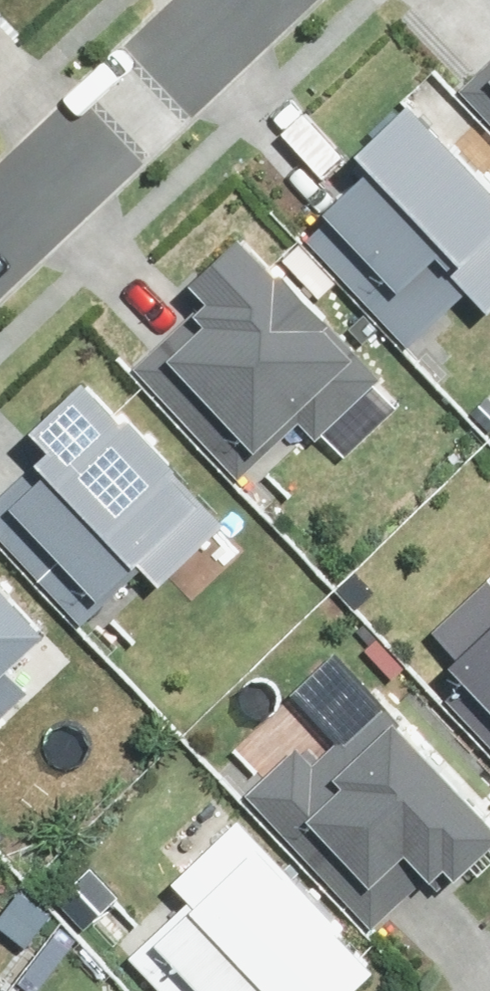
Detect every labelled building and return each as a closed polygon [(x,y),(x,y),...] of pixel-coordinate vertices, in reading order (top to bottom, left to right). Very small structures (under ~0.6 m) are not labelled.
[(462,89),(489,118),(489,63),(462,89)] [(304,228),(412,344),(465,295),(484,315),(489,310),(489,189),(409,103),(356,152),(370,167),(304,228)] [(191,320),(140,366),(236,472),(300,416),(338,458),(385,416),(362,391),(373,380),(248,240),(236,251),(176,304),(191,320)] [(75,628),(146,563),(161,579),(218,526),(161,465),(151,474),(66,384),(0,445),(0,457),(20,478),(0,496),(0,547),(75,628)] [(466,659),(489,686),(489,565),(449,602),(437,612),(473,652),(466,659)] [(24,699),(11,684),(44,654),(5,611),(15,603),(0,586),(0,721),(24,699)] [(247,783),(372,921),(450,850),(463,865),(489,841),(489,811),(340,646),(292,689),(331,732),(304,757),(291,743),(247,783)] [(140,946),(183,990),(303,990),(309,986),(314,990),(343,990),(384,953),(241,804),(176,866),(199,890),(140,946)]
